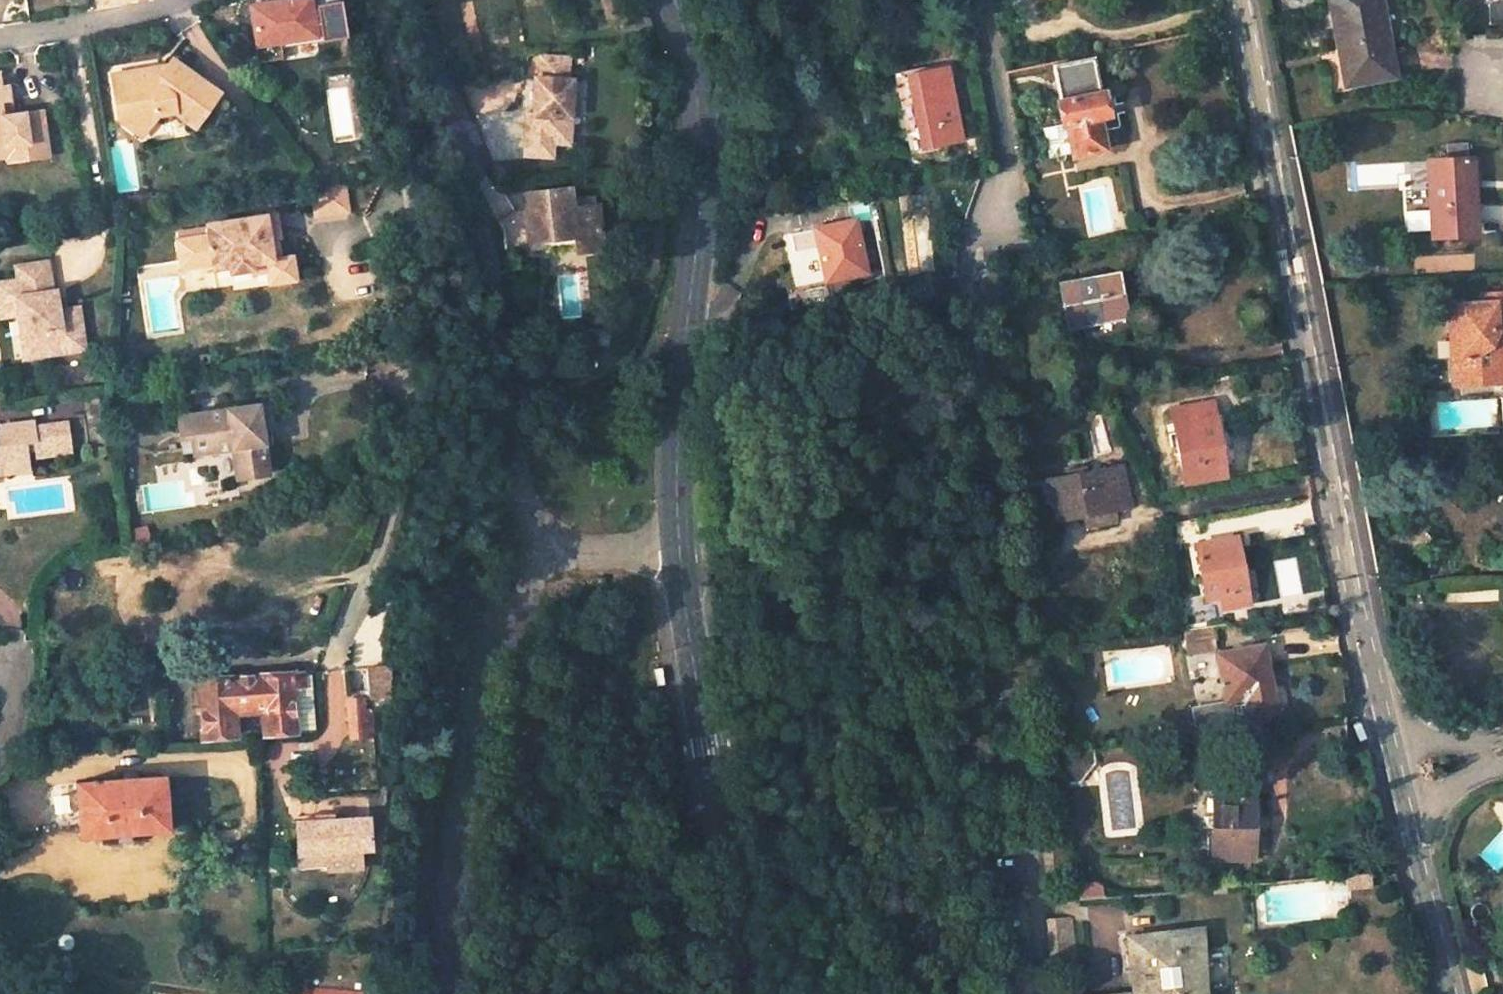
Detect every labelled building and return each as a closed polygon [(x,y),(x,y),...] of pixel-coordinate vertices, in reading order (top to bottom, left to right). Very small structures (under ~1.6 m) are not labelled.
[(250,13),(259,54),(317,43),(317,40),(344,36),(337,0),(335,0),(311,5),(310,1),(250,13)] [(1329,7),(1338,56),(1345,55),(1350,79),(1393,71),(1379,0),(1366,0),(1329,7)] [(644,8),(617,16),(625,36),(650,27),(644,8)] [(1350,79),(1345,55),(1338,56),(1343,80),(1350,79)] [(570,58),(542,56),(541,78),(536,77),(534,114),(527,114),(525,155),(552,157),(554,143),(570,144),(574,80),(569,79),(570,58)] [(218,91),(171,57),(160,72),(150,73),(149,66),(124,71),(127,84),(116,98),(119,118),(130,127),(150,125),(157,114),(177,112),(194,126),(218,91)] [(1092,59),(1054,68),(1061,101),(1058,102),(1063,127),(1044,131),(1050,159),(1072,154),(1073,157),(1106,149),(1100,118),(1107,117),(1103,91),(1099,91),(1092,59)] [(892,72),(909,156),(944,150),(943,143),(920,147),(905,76),(946,67),(945,61),(892,72)] [(960,140),(946,67),(905,76),(920,147),(943,143),(960,140)] [(13,144),(15,153),(16,161),(57,154),(50,106),(16,112),(13,100),(21,99),(18,82),(11,83),(8,70),(0,71),(0,146),(13,144)] [(130,127),(142,137),(150,125),(130,127)] [(15,153),(13,144),(0,146),(0,155),(15,153)] [(1477,149),(1433,150),(1435,227),(1479,226),(1477,149)] [(345,180),(313,186),(318,216),(350,210),(345,180)] [(568,190),(523,195),(528,242),(573,237),(575,253),(600,250),(595,206),(570,209),(568,190)] [(870,269),(859,196),(807,203),(810,226),(820,224),(828,275),(870,269)] [(258,204),(248,207),(254,230),(264,227),(258,204)] [(254,230),(248,207),(190,224),(194,234),(163,243),(171,271),(202,262),(203,268),(219,263),(220,270),(241,264),(242,267),(257,263),(263,260),(260,250),(254,230)] [(518,251),(515,227),(503,227),(506,252),(518,251)] [(263,260),(257,263),(261,276),(286,269),(280,244),(260,250),(263,260)] [(52,264),(20,267),(22,281),(0,284),(0,293),(1,301),(18,299),(19,315),(25,359),(86,352),(83,329),(64,333),(62,314),(59,294),(56,294),(52,264)] [(1118,275),(1060,286),(1069,326),(1126,316),(1118,275)] [(1501,327),(1502,327),(1502,286),(1484,286),(1484,294),(1452,295),(1454,347),(1460,347),(1461,372),(1482,371),(1482,375),(1502,374),(1501,327)] [(18,299),(1,301),(3,317),(19,315),(18,299)] [(81,310),(62,314),(64,333),(83,329),(81,310)] [(1213,400),(1171,407),(1184,480),(1225,473),(1213,400)] [(272,406),(238,410),(238,415),(227,416),(226,412),(180,418),(185,458),(196,457),(237,451),(238,460),(241,483),(271,478),(267,452),(278,451),(272,406)] [(0,434),(0,487),(6,486),(5,477),(35,473),(31,445),(41,444),(43,457),(76,453),(72,423),(39,427),(38,421),(5,426),(6,433),(0,434)] [(198,466),(238,460),(237,451),(196,457),(198,466)] [(1122,466),(1050,479),(1056,518),(1083,514),(1113,509),(1130,505),(1122,466)] [(1083,514),(1085,526),(1115,521),(1113,509),(1083,514)] [(1236,536),(1196,543),(1206,597),(1220,595),(1222,608),(1248,603),(1236,536)] [(1214,627),(1185,628),(1186,652),(1215,650),(1214,627)] [(1275,709),(1263,645),(1216,653),(1220,674),(1199,678),(1208,722),(1248,715),(1275,709)] [(1220,674),(1216,653),(1196,657),(1199,678),(1220,674)] [(388,663),(365,666),(368,699),(391,697),(390,683),(388,663)] [(312,671),(303,672),(303,685),(290,686),(293,731),(316,729),(312,671)] [(198,681),(202,738),(230,735),(229,713),(261,711),(263,733),(293,731),(290,686),(303,685),(303,672),(198,681)] [(347,699),(348,738),(361,737),(358,698),(347,699)] [(322,770),(341,769),(340,739),(321,740),(322,770)] [(1092,749),(1062,753),(1066,783),(1079,781),(1085,772),(1094,762),(1092,749)] [(80,836),(166,829),(162,776),(76,784),(80,836)] [(1256,858),(1255,782),(1220,782),(1220,797),(1215,797),(1214,858),(1256,858)] [(294,822),(296,854),(368,848),(367,817),(294,822)] [(1373,885),(1372,872),(1345,875),(1347,888),(1373,885)] [(1102,881),(1076,884),(1076,887),(1077,898),(1103,895),(1102,881)] [(1048,950),(1073,950),(1073,917),(1048,917),(1048,950)] [(1202,927),(1129,936),(1135,993),(1205,993),(1202,927)] [(1031,967),(1030,967),(1029,963),(1026,960),(1023,959),(1018,959),(1012,961),(1010,964),(1009,964),(1008,967),(1009,993),(1033,993),(1031,967)]
